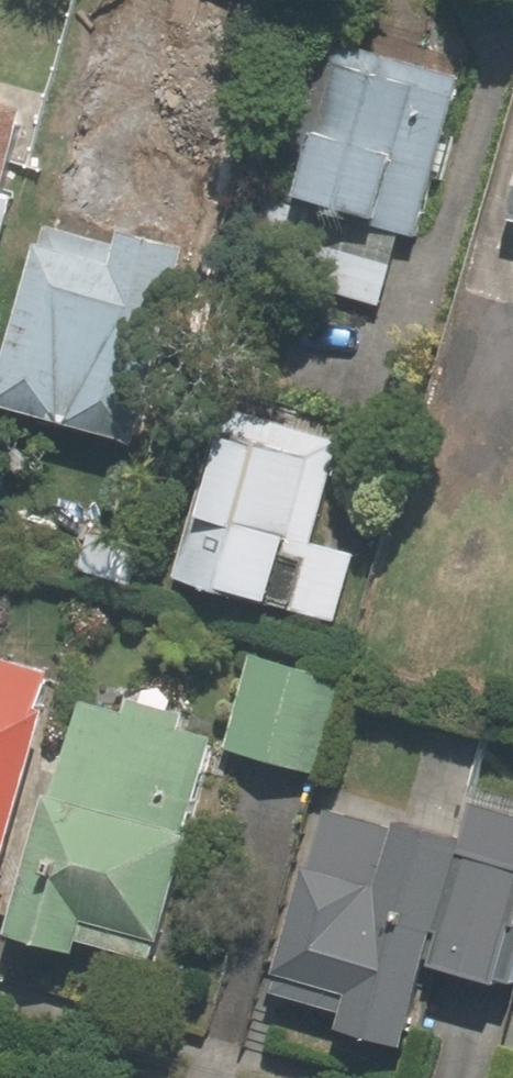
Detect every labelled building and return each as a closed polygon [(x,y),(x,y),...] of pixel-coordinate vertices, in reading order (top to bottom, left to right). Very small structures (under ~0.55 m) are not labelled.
[(420,234),(464,77),(329,39),(266,263),(386,296),(404,230),(420,234)] [(33,103),(0,94),(0,223),(33,103)] [(154,158),(77,136),(27,312),(76,326),(64,372),(149,396),(162,351),(167,351),(222,158),(159,141),(154,158)] [(229,404),(181,574),(341,619),(359,551),(319,541),(347,437),(229,404)] [(324,772),(349,681),(256,655),(230,744),(324,772)] [(53,672),(0,657),(0,889),(50,710),(43,708),(53,672)] [(190,714),(135,698),(130,713),(90,702),(65,795),(58,793),(19,932),(84,951),(88,938),(164,959),(199,831),(191,829),(216,737),(186,729),(190,714)] [(336,798),(317,866),(312,865),(277,993),(350,1013),(346,1025),(411,1043),(437,949),(512,970),(512,966),(512,799),(486,792),(474,835),(336,798)]
